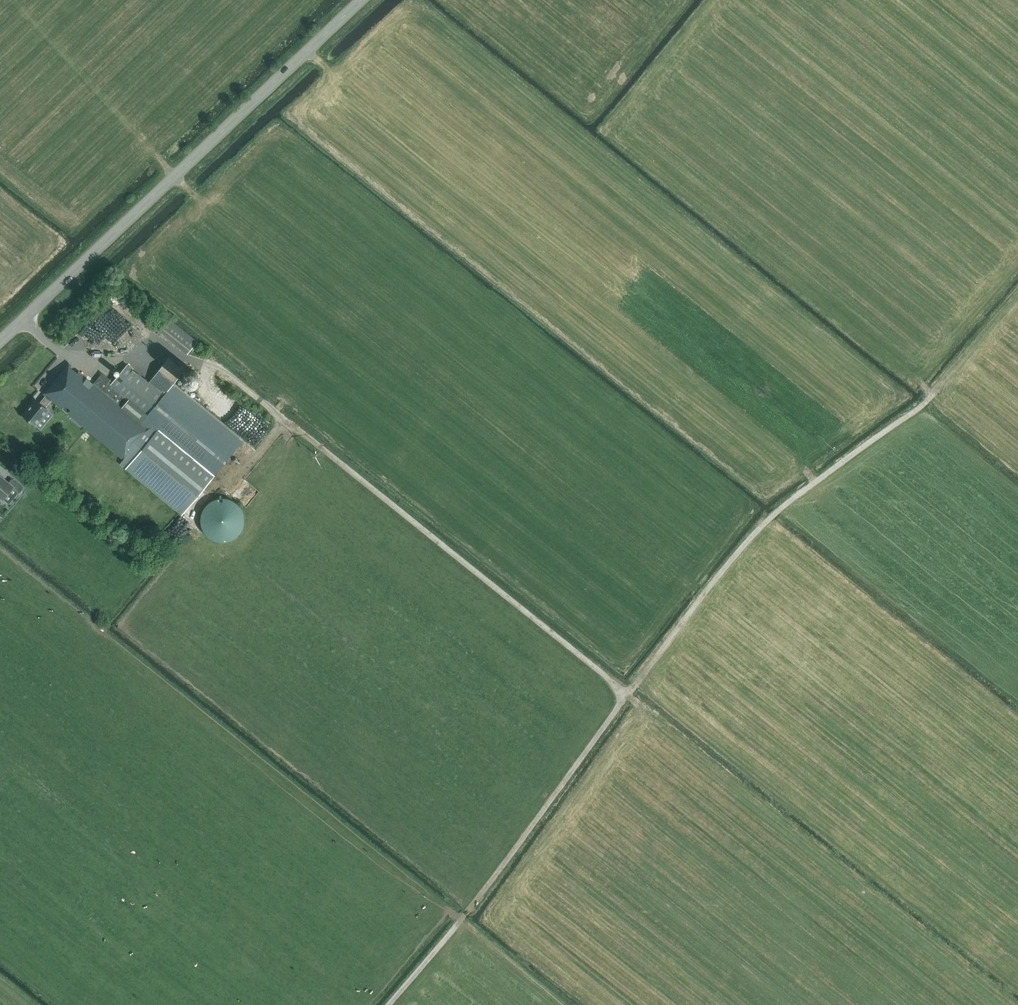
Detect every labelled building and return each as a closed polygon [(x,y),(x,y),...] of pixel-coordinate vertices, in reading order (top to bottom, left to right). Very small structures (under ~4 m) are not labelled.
[(187,354),(197,341),(166,316),(156,329),(187,354)] [(39,403),(35,401),(23,417),(34,426),(47,410),(45,408),(51,401),(94,436),(123,460),(120,464),(181,515),(243,440),(175,384),(185,369),(181,366),(180,368),(168,358),(147,382),(127,365),(110,385),(106,381),(107,379),(101,374),(92,384),(78,373),(76,375),(68,368),(70,366),(68,364),(43,394),(45,396),(39,403)] [(0,477),(0,497),(3,499),(12,488),(19,493),(23,488),(12,478),(8,483),(0,477)] [(221,541),(223,541),(225,541),(226,541),(228,541),(230,540),(231,540),(233,539),(235,538),(236,537),(237,536),(238,535),(239,534),(240,533),(241,531),(242,530),(243,528),(243,527),(244,525),(244,524),(244,523),(244,521),(244,520),(244,519),(244,518),(244,517),(244,515),(244,514),(243,512),(243,511),(242,510),(242,509),(241,507),(240,506),(239,505),(237,503),(236,502),(235,501),(232,500),(231,499),(230,499),(227,498),(226,498),(224,498),(222,497),(220,498),(219,498),(217,498),(216,499),(215,499),(213,500),(212,500),(210,501),(208,503),(207,504),(206,505),(204,507),(203,508),(203,509),(202,511),(202,512),(201,513),(201,515),(201,516),(201,518),(200,519),(200,521),(201,522),(201,524),(201,525),(202,527),(202,528),(203,529),(204,531),(204,532),(205,533),(207,535),(207,536),(209,537),(210,537),(211,538),(212,539),(214,540),(215,540),(216,541),(218,541),(219,541),(221,541)]
